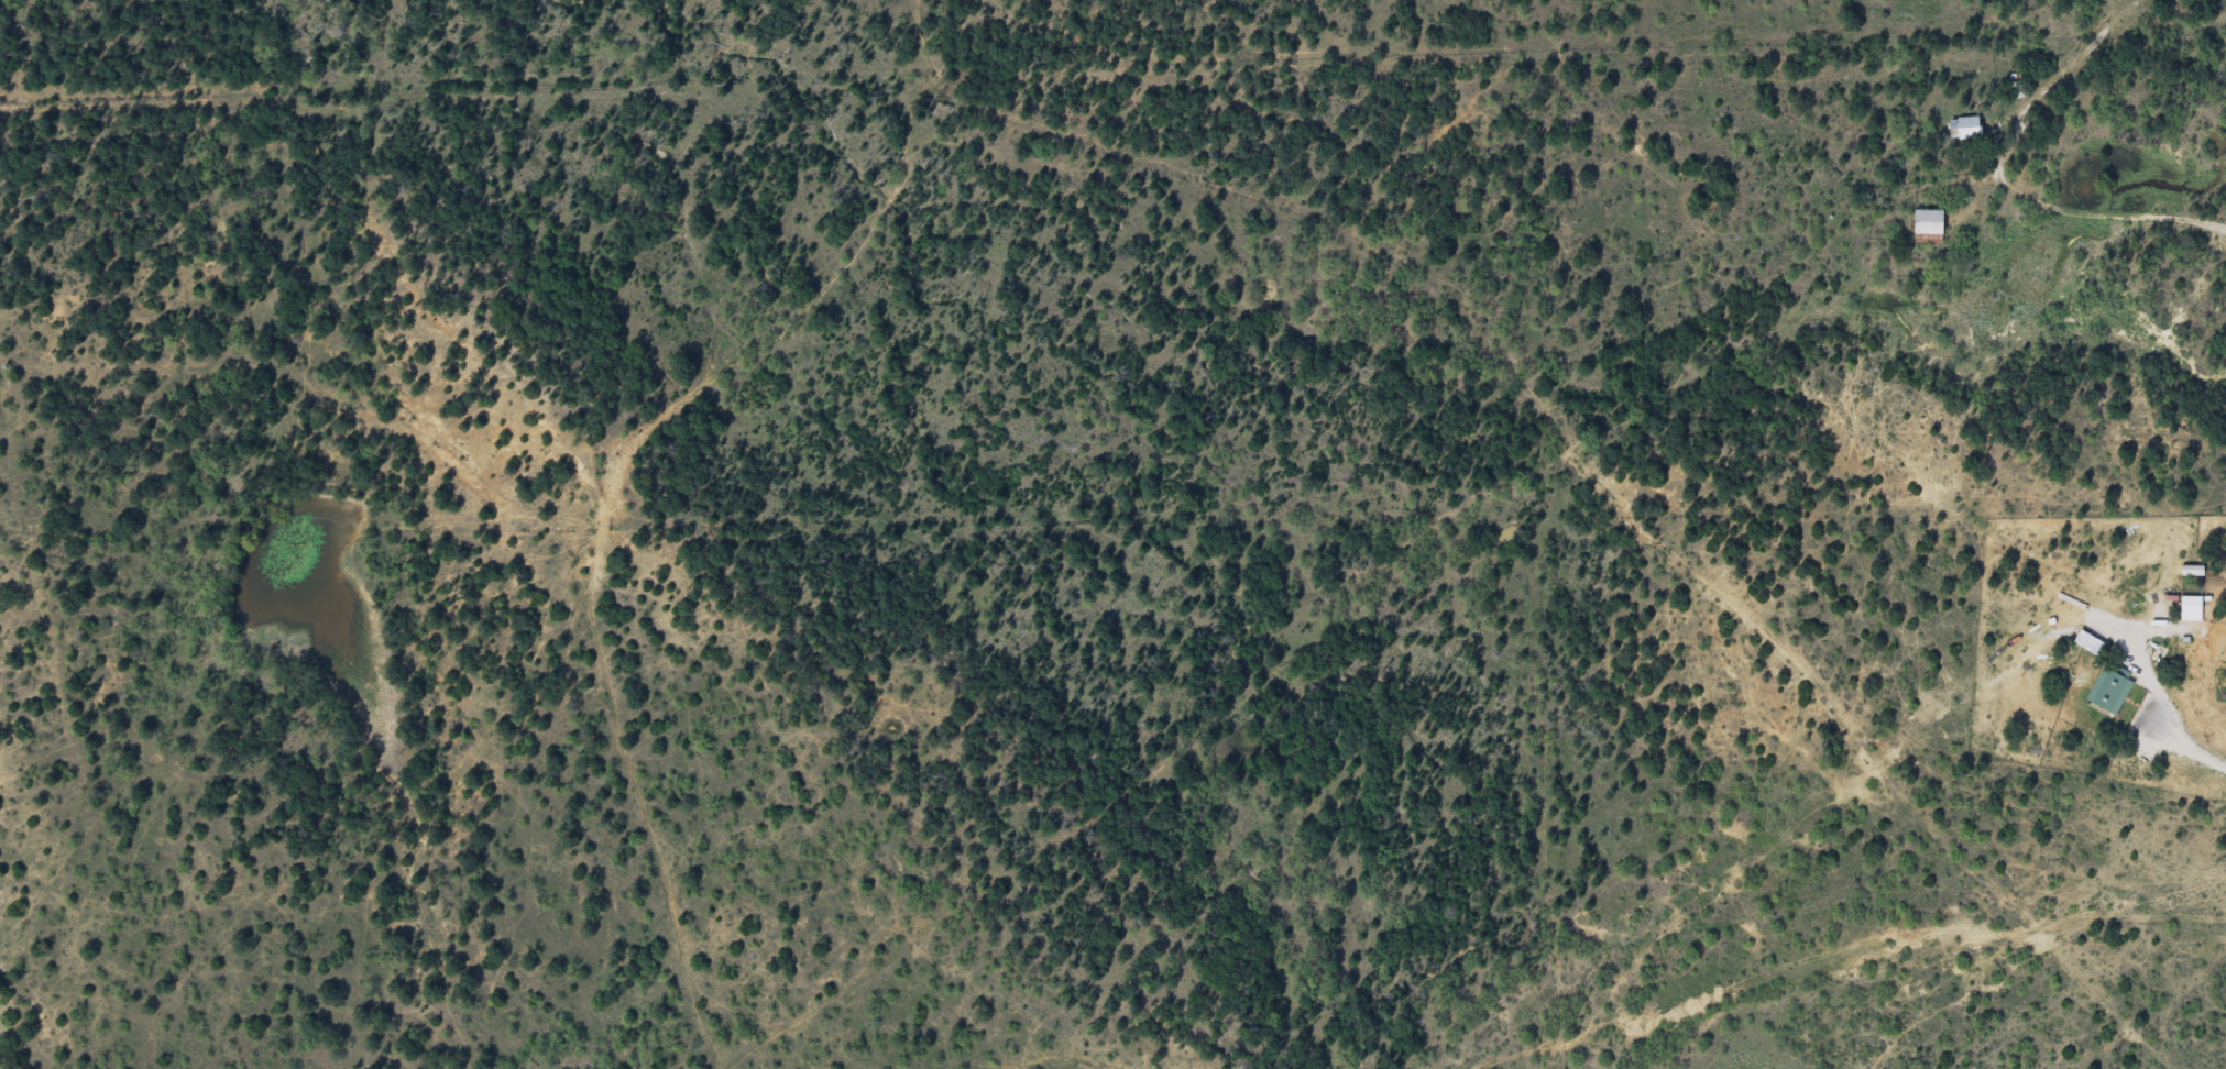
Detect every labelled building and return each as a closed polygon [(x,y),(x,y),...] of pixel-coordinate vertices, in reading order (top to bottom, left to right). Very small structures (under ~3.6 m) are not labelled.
[(1953,118),(1953,139),(1981,139),(1981,118),(1953,118)] [(1916,211),(1916,235),(1944,235),(1944,211),(1916,211)]
